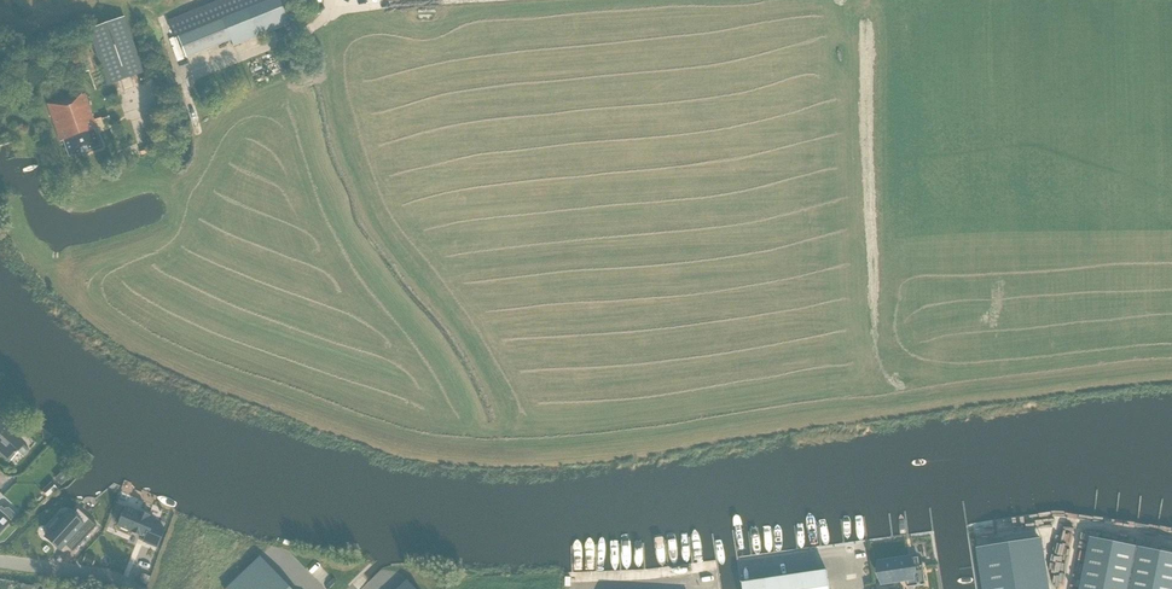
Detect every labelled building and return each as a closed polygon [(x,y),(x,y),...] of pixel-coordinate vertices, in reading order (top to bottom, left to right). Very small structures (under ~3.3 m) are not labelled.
[(230,40),(233,46),(288,24),(278,0),(271,0),(177,38),(185,58),(230,40)] [(106,85),(142,71),(121,16),(86,29),(106,85)] [(292,75),(298,72),(295,66),(303,62),(296,44),(287,49),(290,57),(285,59),(292,75)] [(63,141),(69,157),(81,153),(87,151),(87,150),(99,146),(94,130),(97,129),(84,94),(72,98),(71,96),(47,104),(60,142),(63,141)] [(155,150),(153,144),(148,145),(148,146),(139,149),(141,155),(149,152),(155,150)] [(8,460),(17,451),(23,457),(26,456),(29,453),(29,449),(23,444),(24,444),(0,423),(0,453),(8,460)] [(47,497),(57,488),(51,482),(42,491),(47,497)] [(10,521),(9,520),(14,515),(14,513),(8,508),(6,508),(4,510),(1,507),(0,508),(0,531),(10,521)] [(143,542),(156,547),(163,529),(152,524),(154,519),(125,507),(118,526),(145,537),(143,542)] [(50,531),(45,536),(56,546),(61,541),(65,544),(72,551),(72,552),(96,526),(96,525),(95,525),(77,509),(71,515),(64,523),(61,520),(57,516),(46,528),(50,531)] [(1090,537),(1079,588),(1171,588),(1171,554),(1090,537)] [(976,548),(983,588),(1043,588),(1035,539),(976,548)] [(83,562),(92,566),(95,558),(86,554),(83,562)] [(259,556),(241,573),(247,579),(265,562),(259,556)] [(918,557),(880,563),(883,583),(912,579),(914,587),(926,585),(921,557),(918,558),(918,557)] [(265,562),(247,579),(253,585),(271,568),(265,562)] [(253,585),(257,588),(261,588),(277,575),(271,568),(253,585)] [(701,570),(704,588),(721,588),(718,568),(701,570)] [(743,588),(829,588),(826,571),(743,583),(743,588)] [(224,588),(237,588),(247,579),(241,573),(224,588)] [(261,588),(274,588),(282,581),(277,575),(261,588)] [(237,588),(249,588),(253,585),(247,579),(237,588)] [(399,586),(402,588),(414,588),(405,580),(399,586)] [(274,588),(286,588),(288,587),(282,581),(274,588)]
